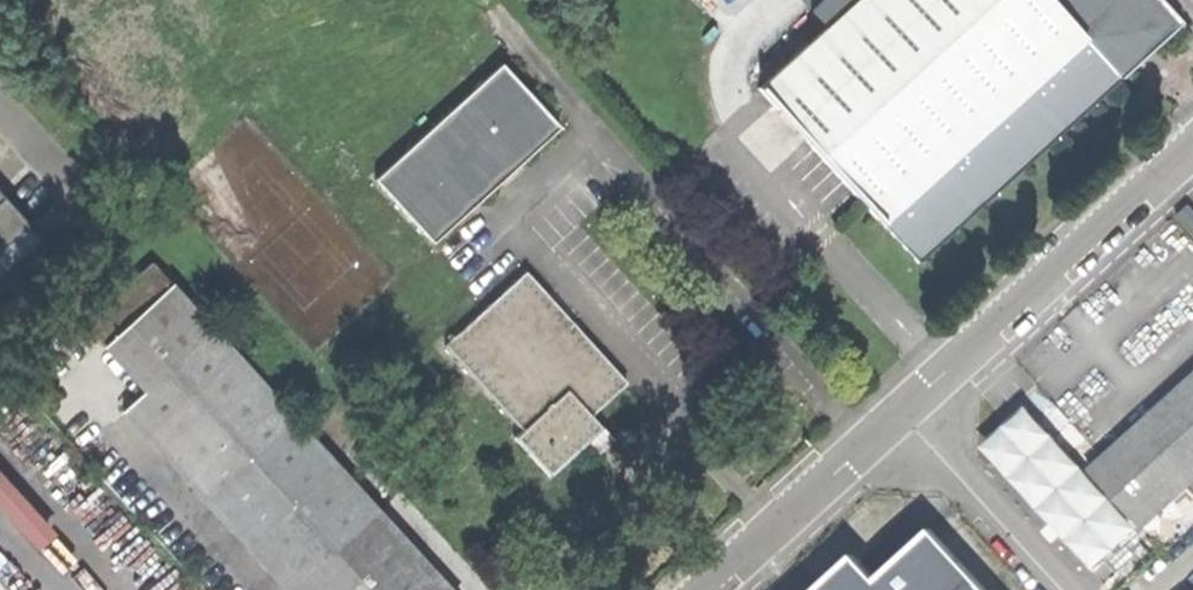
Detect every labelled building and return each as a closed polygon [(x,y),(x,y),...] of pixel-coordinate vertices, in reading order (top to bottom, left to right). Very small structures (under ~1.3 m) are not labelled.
[(921,261),(1050,143),(1185,20),(1166,0),(856,0),(761,87),(921,261)] [(377,179),(436,243),(563,125),(503,61),(377,179)] [(50,250),(0,194),(0,295),(50,250)] [(1192,229),(1192,203),(1192,202),(1179,213),(1192,229)] [(86,331),(104,351),(171,289),(153,269),(86,331)] [(525,273),(443,347),(521,433),(514,440),(549,478),(570,459),(587,444),(594,451),(610,436),(591,415),(625,384),(525,273)] [(171,289),(104,351),(145,395),(123,415),(245,548),(335,465),(171,289)] [(1178,415),(1192,400),(1192,376),(1165,400),(1178,415)] [(1178,415),(1126,461),(1113,447),(1085,474),(1139,530),(1192,481),(1192,400),(1178,415)] [(1137,426),(1113,447),(1126,461),(1178,415),(1165,400),(1137,426)] [(43,545),(60,529),(0,464),(0,498),(43,545)] [(335,465),(245,548),(284,589),(450,589),(335,465)] [(825,589),(988,589),(938,535),(883,585),(859,559),(825,589)]
